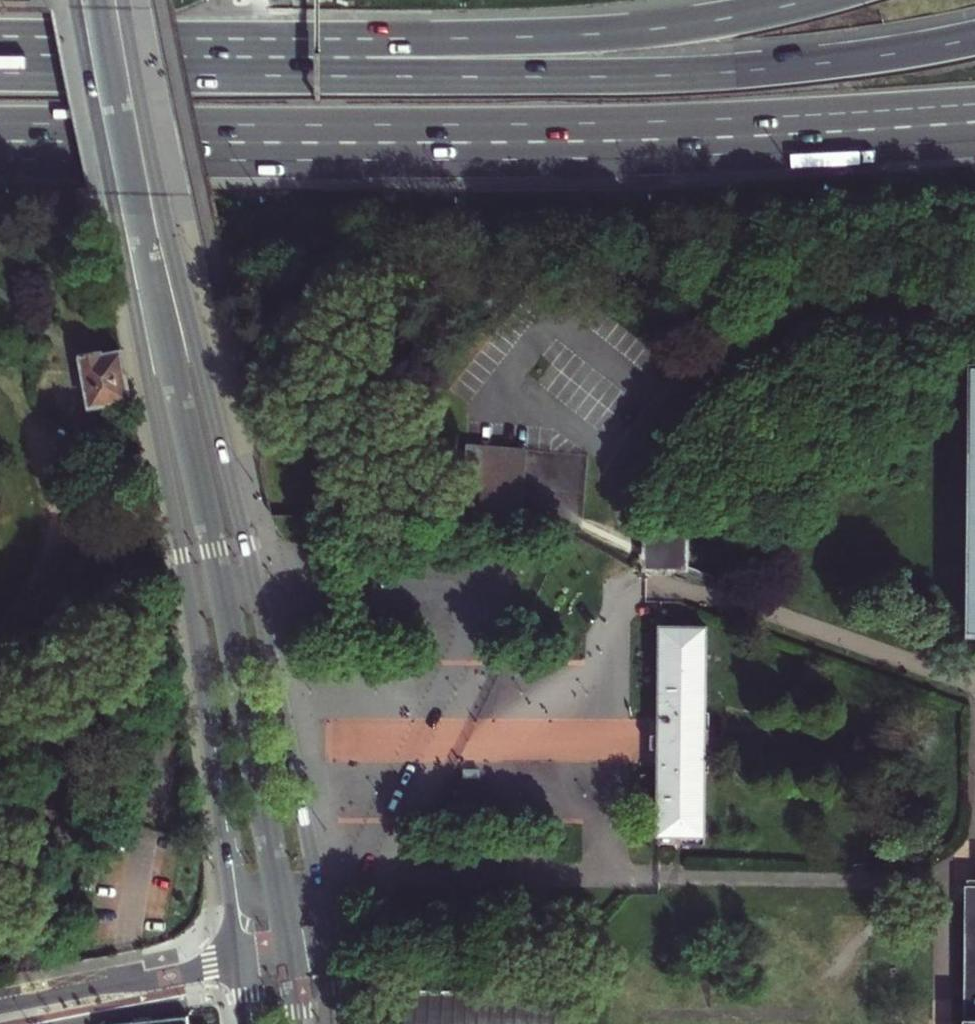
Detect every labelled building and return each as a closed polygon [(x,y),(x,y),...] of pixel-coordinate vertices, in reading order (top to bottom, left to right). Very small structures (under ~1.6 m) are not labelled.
[(90,407),(132,400),(123,350),(102,354),(102,350),(80,355),(90,407)] [(474,507),(524,509),(526,446),(476,445),(474,507)] [(644,528),(644,573),(689,574),(690,528),(644,528)] [(705,625),(659,625),(658,723),(666,724),(666,738),(658,738),(653,738),(653,752),(658,752),(665,752),(665,765),(658,766),(657,847),(661,848),(705,848),(705,759),(709,759),(709,732),(705,732),(705,625)] [(405,992),(404,1023),(557,1023),(558,995),(405,992)]
